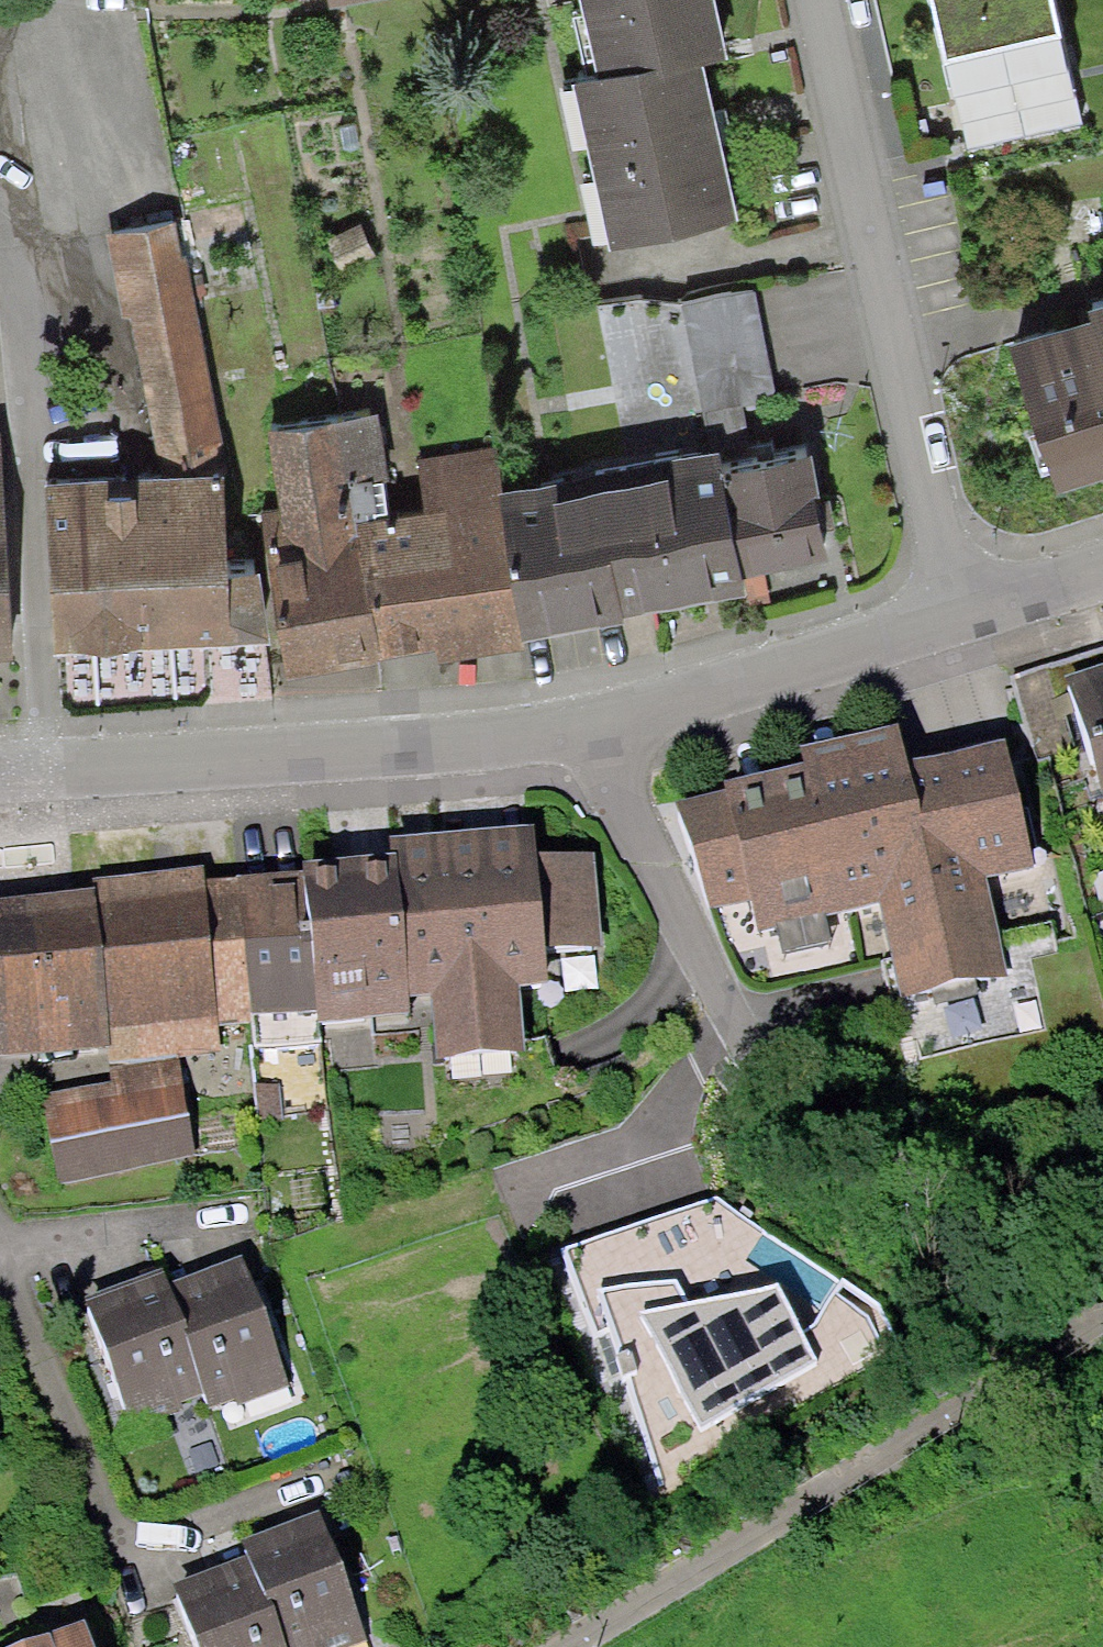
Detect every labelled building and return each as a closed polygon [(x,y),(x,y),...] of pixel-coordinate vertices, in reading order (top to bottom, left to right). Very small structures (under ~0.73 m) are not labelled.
[(704,0),(570,0),(589,70),(698,43),(713,40),(704,0)] [(914,44),(1037,16),(1033,0),(904,0),(914,44)] [(698,43),(589,70),(567,76),(610,245),(739,214),(698,43)] [(176,222),(115,236),(156,473),(70,485),(73,648),(264,638),(252,573),(227,572),(225,481),(176,222)] [(756,289),(680,303),(700,413),(776,399),(756,289)] [(1012,351),(1056,496),(1102,482),(1102,309),(1085,314),(1089,328),(1012,351)] [(388,482),(377,415),(267,433),(279,509),(259,512),(287,680),(383,664),(382,658),(360,524),(388,519),(382,483),(388,482)] [(12,659),(0,435),(0,660),(12,659)] [(491,449),(416,462),(424,513),(388,519),(360,524),(382,658),(437,650),(439,666),(524,652),(522,639),(498,494),(491,449)] [(498,494),(522,639),(745,598),(741,581),(722,476),(718,454),(498,494)] [(810,459),(722,476),(741,581),(830,564),(810,459)] [(1051,709),(1077,810),(1102,803),(1102,695),(1051,709)] [(805,795),(679,821),(699,919),(756,908),(761,940),(877,915),(905,1010),(1010,988),(990,891),(1035,881),(1006,764),(903,784),(894,749),(800,771),(805,795)] [(421,857),(405,871),(413,990),(438,1001),(436,1060),(548,1062),(543,1023),(581,1019),(562,842),(421,857)] [(405,871),(235,896),(254,1054),(417,1042),(413,990),(405,871)] [(235,896),(1,925),(18,1080),(254,1054),(235,896)] [(244,1256),(166,1283),(205,1392),(211,1408),(236,1399),(238,1405),(290,1387),(244,1256)] [(166,1283),(161,1270),(85,1297),(132,1426),(182,1407),(180,1401),(205,1392),(166,1283)] [(289,1646),(350,1646),(368,1640),(320,1509),(242,1537),(249,1556),(268,1606),(273,1604),(289,1646)] [(173,1583),(196,1646),(289,1646),(273,1604),(268,1606),(249,1556),(173,1583)] [(23,1641),(25,1646),(94,1646),(85,1620),(23,1641)]
